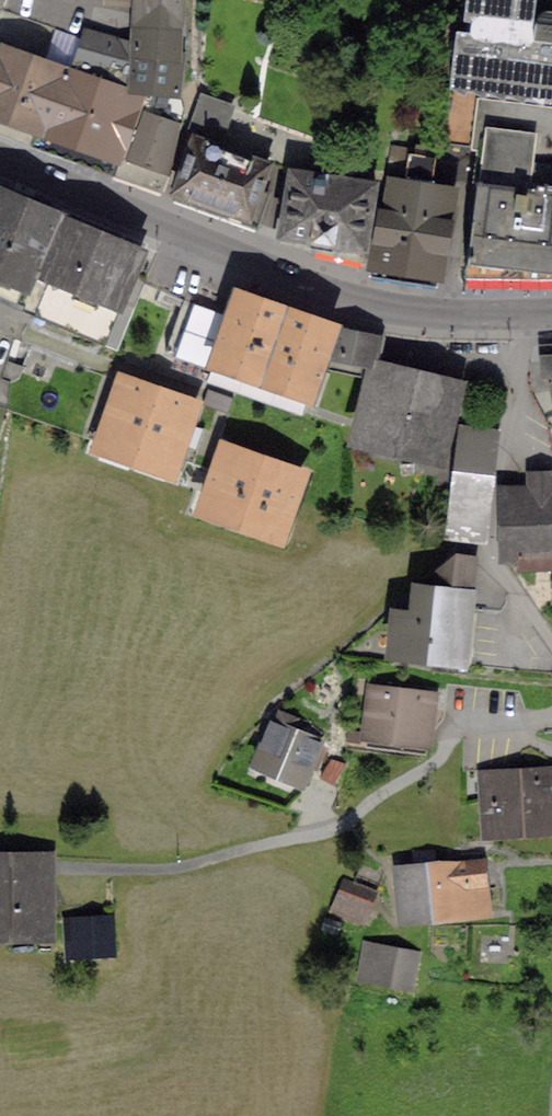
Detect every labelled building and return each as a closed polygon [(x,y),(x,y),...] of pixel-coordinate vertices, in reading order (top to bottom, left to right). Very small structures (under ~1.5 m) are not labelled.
[(180,31),(181,0),(141,0),(139,39),(182,41),(182,31),(180,31)] [(551,4),(551,0),(451,0),(449,12),(472,15),(470,26),(457,24),(447,105),(443,104),(440,138),(480,142),(476,178),(470,177),(465,215),(472,216),(466,272),(551,273),(551,5),(551,4)] [(143,87),(135,84),(116,78),(118,73),(76,61),(84,32),(3,3),(0,11),(0,35),(10,39),(0,67),(0,109),(120,150),(140,95),(143,87)] [(135,84),(137,78),(182,83),(186,45),(181,44),(182,41),(139,39),(87,24),(84,32),(76,61),(118,73),(116,78),(135,84)] [(161,185),(169,163),(181,110),(171,106),(172,103),(167,101),(170,92),(160,88),(155,101),(140,95),(120,150),(117,158),(126,161),(122,172),(161,185)] [(194,131),(195,131),(218,140),(232,102),(202,91),(192,119),(198,121),(194,131)] [(218,140),(195,131),(176,187),(259,217),(268,191),(268,188),(259,184),(269,158),(218,140)] [(429,180),(435,145),(412,142),(407,179),(392,177),(388,206),(383,206),(373,260),(439,270),(453,186),(452,184),(429,180)] [(375,178),(292,163),(281,229),(304,232),(304,234),(328,238),(327,240),(365,248),(375,178)] [(28,308),(47,215),(0,196),(0,296),(28,308)] [(28,308),(118,346),(144,282),(130,276),(139,253),(47,215),(28,308)] [(334,330),(200,283),(175,357),(308,403),(334,330)] [(324,366),(359,373),(362,361),(374,363),(379,338),(334,329),(334,330),(324,366)] [(542,345),(544,392),(551,435),(551,344),(542,345)] [(451,405),(456,385),(378,367),(360,436),(437,456),(447,419),(454,421),(459,407),(451,405)] [(172,468),(193,407),(121,381),(100,442),(172,468)] [(228,413),(234,397),(208,388),(202,404),(228,413)] [(464,430),(451,539),(481,542),(496,435),(464,430)] [(282,533),(301,477),(223,449),(203,506),(282,533)] [(500,490),(501,557),(518,557),(518,569),(551,568),(551,475),(532,475),(532,483),(518,483),(518,490),(500,490)] [(456,549),(450,553),(429,573),(422,584),(417,588),(414,611),(397,608),(392,645),(445,651),(450,617),(467,619),(469,602),(474,603),(476,584),(470,584),(474,554),(456,549)] [(429,716),(432,692),(373,684),(368,728),(417,734),(420,715),(429,716)] [(280,704),(256,759),(301,778),(309,759),(317,762),(325,742),(319,737),(293,726),(298,712),(280,704)] [(551,817),(551,770),(490,774),(493,820),(551,817)] [(397,862),(402,911),(445,908),(442,881),(449,880),(447,859),(436,859),(435,843),(414,844),(415,861),(397,862)] [(445,908),(489,904),(482,849),(466,850),(467,857),(447,859),(449,880),(442,881),(445,908)] [(49,927),(48,855),(0,855),(0,928),(49,927)] [(354,875),(377,884),(383,870),(360,861),(354,875)] [(345,876),(333,904),(361,916),(373,887),(345,876)] [(112,945),(111,913),(66,916),(68,948),(112,945)] [(361,970),(390,976),(396,945),(368,939),(361,970)] [(415,949),(396,945),(390,976),(409,980),(415,949)]
